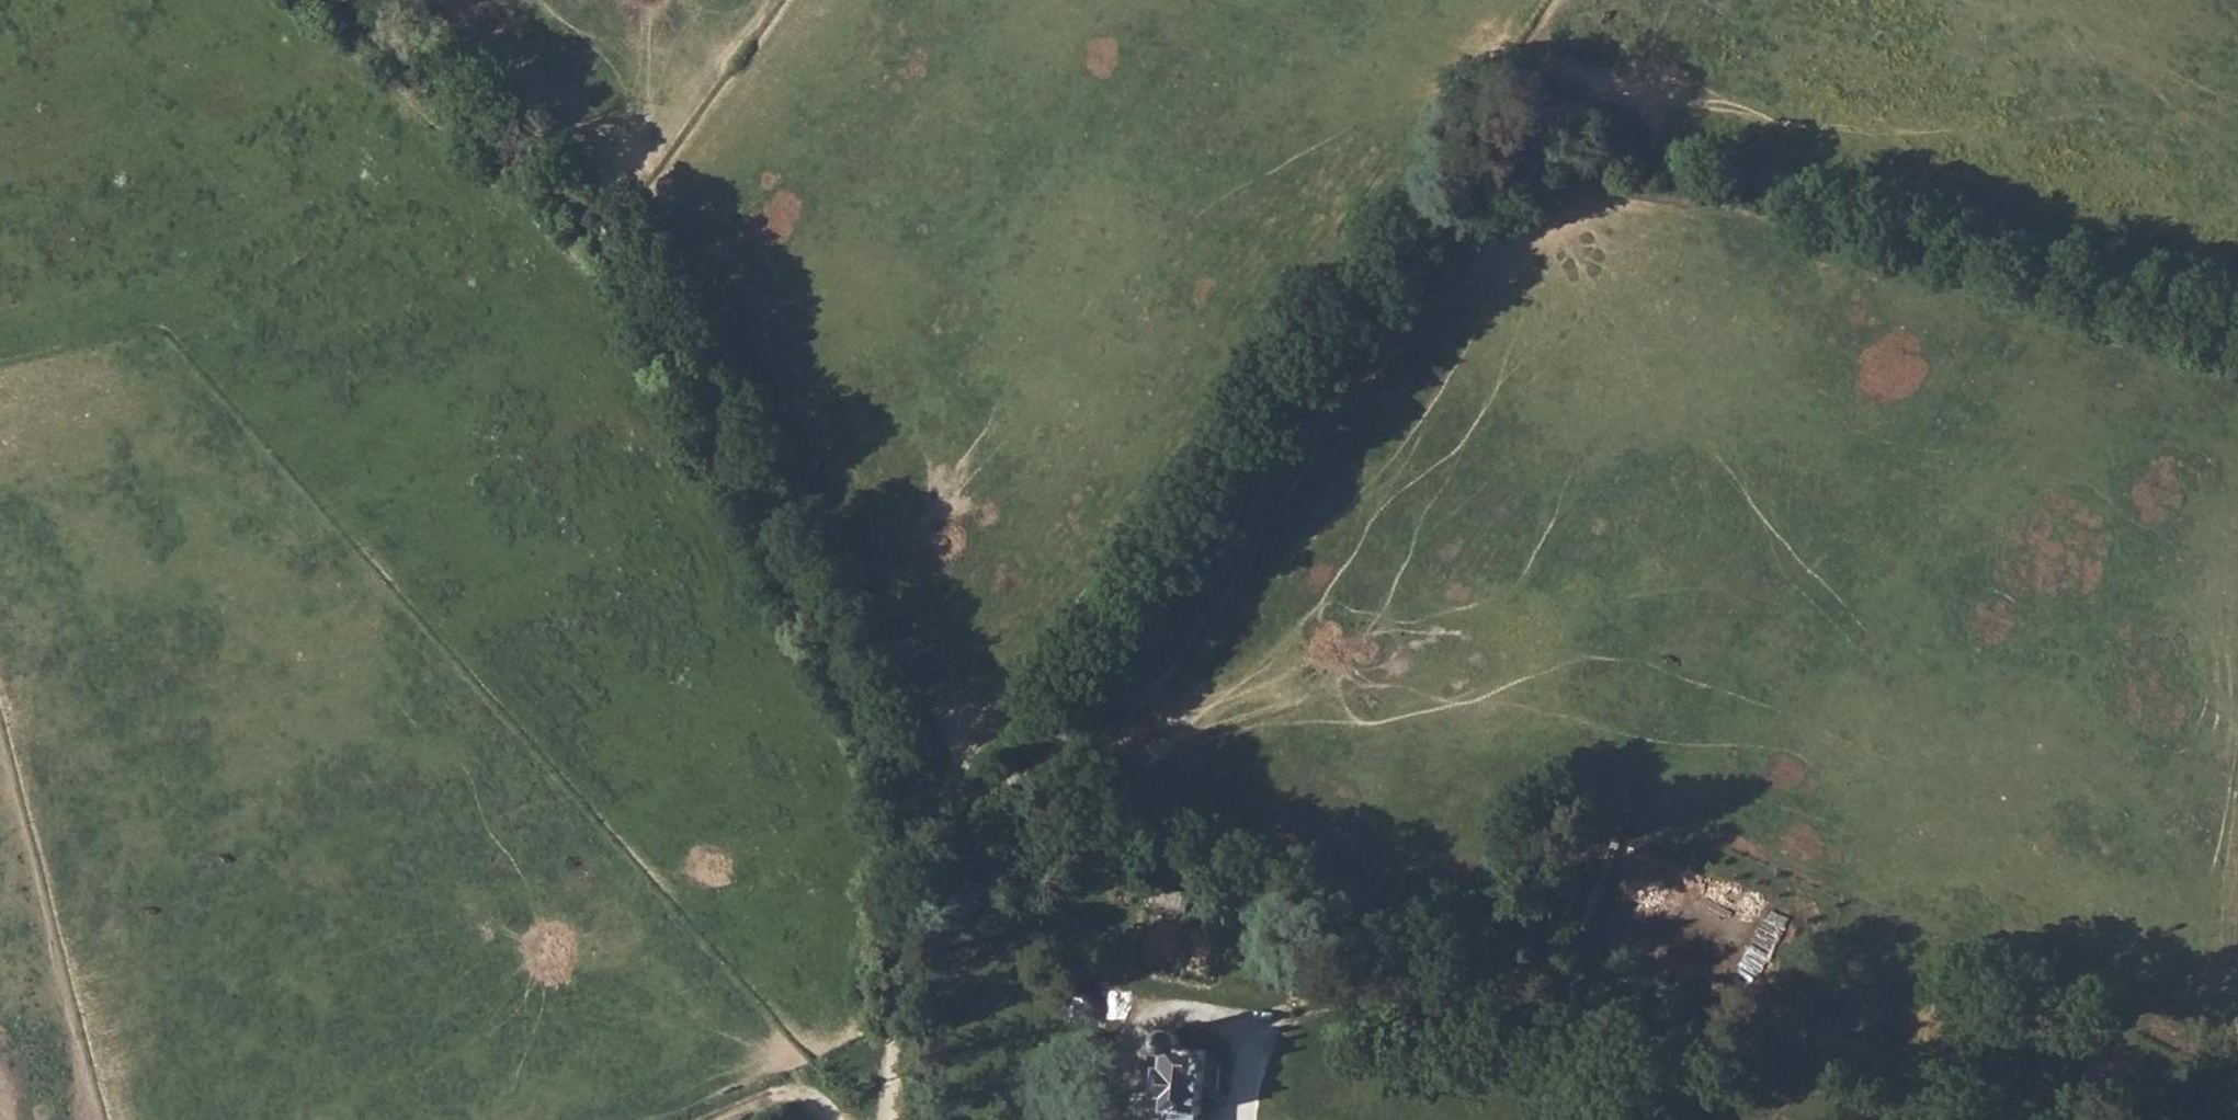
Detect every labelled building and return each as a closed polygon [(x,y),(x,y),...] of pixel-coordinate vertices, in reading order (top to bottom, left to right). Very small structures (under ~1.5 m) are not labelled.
[(1167,1100),(1168,1114),(1205,1115),(1206,1092),(1226,1093),(1228,1066),(1235,1059),(1230,1053),(1222,1058),(1210,1058),(1210,1049),(1176,1044),(1167,1031),(1153,1031),(1145,1040),(1145,1052),(1156,1060),(1156,1098),(1167,1100)]
